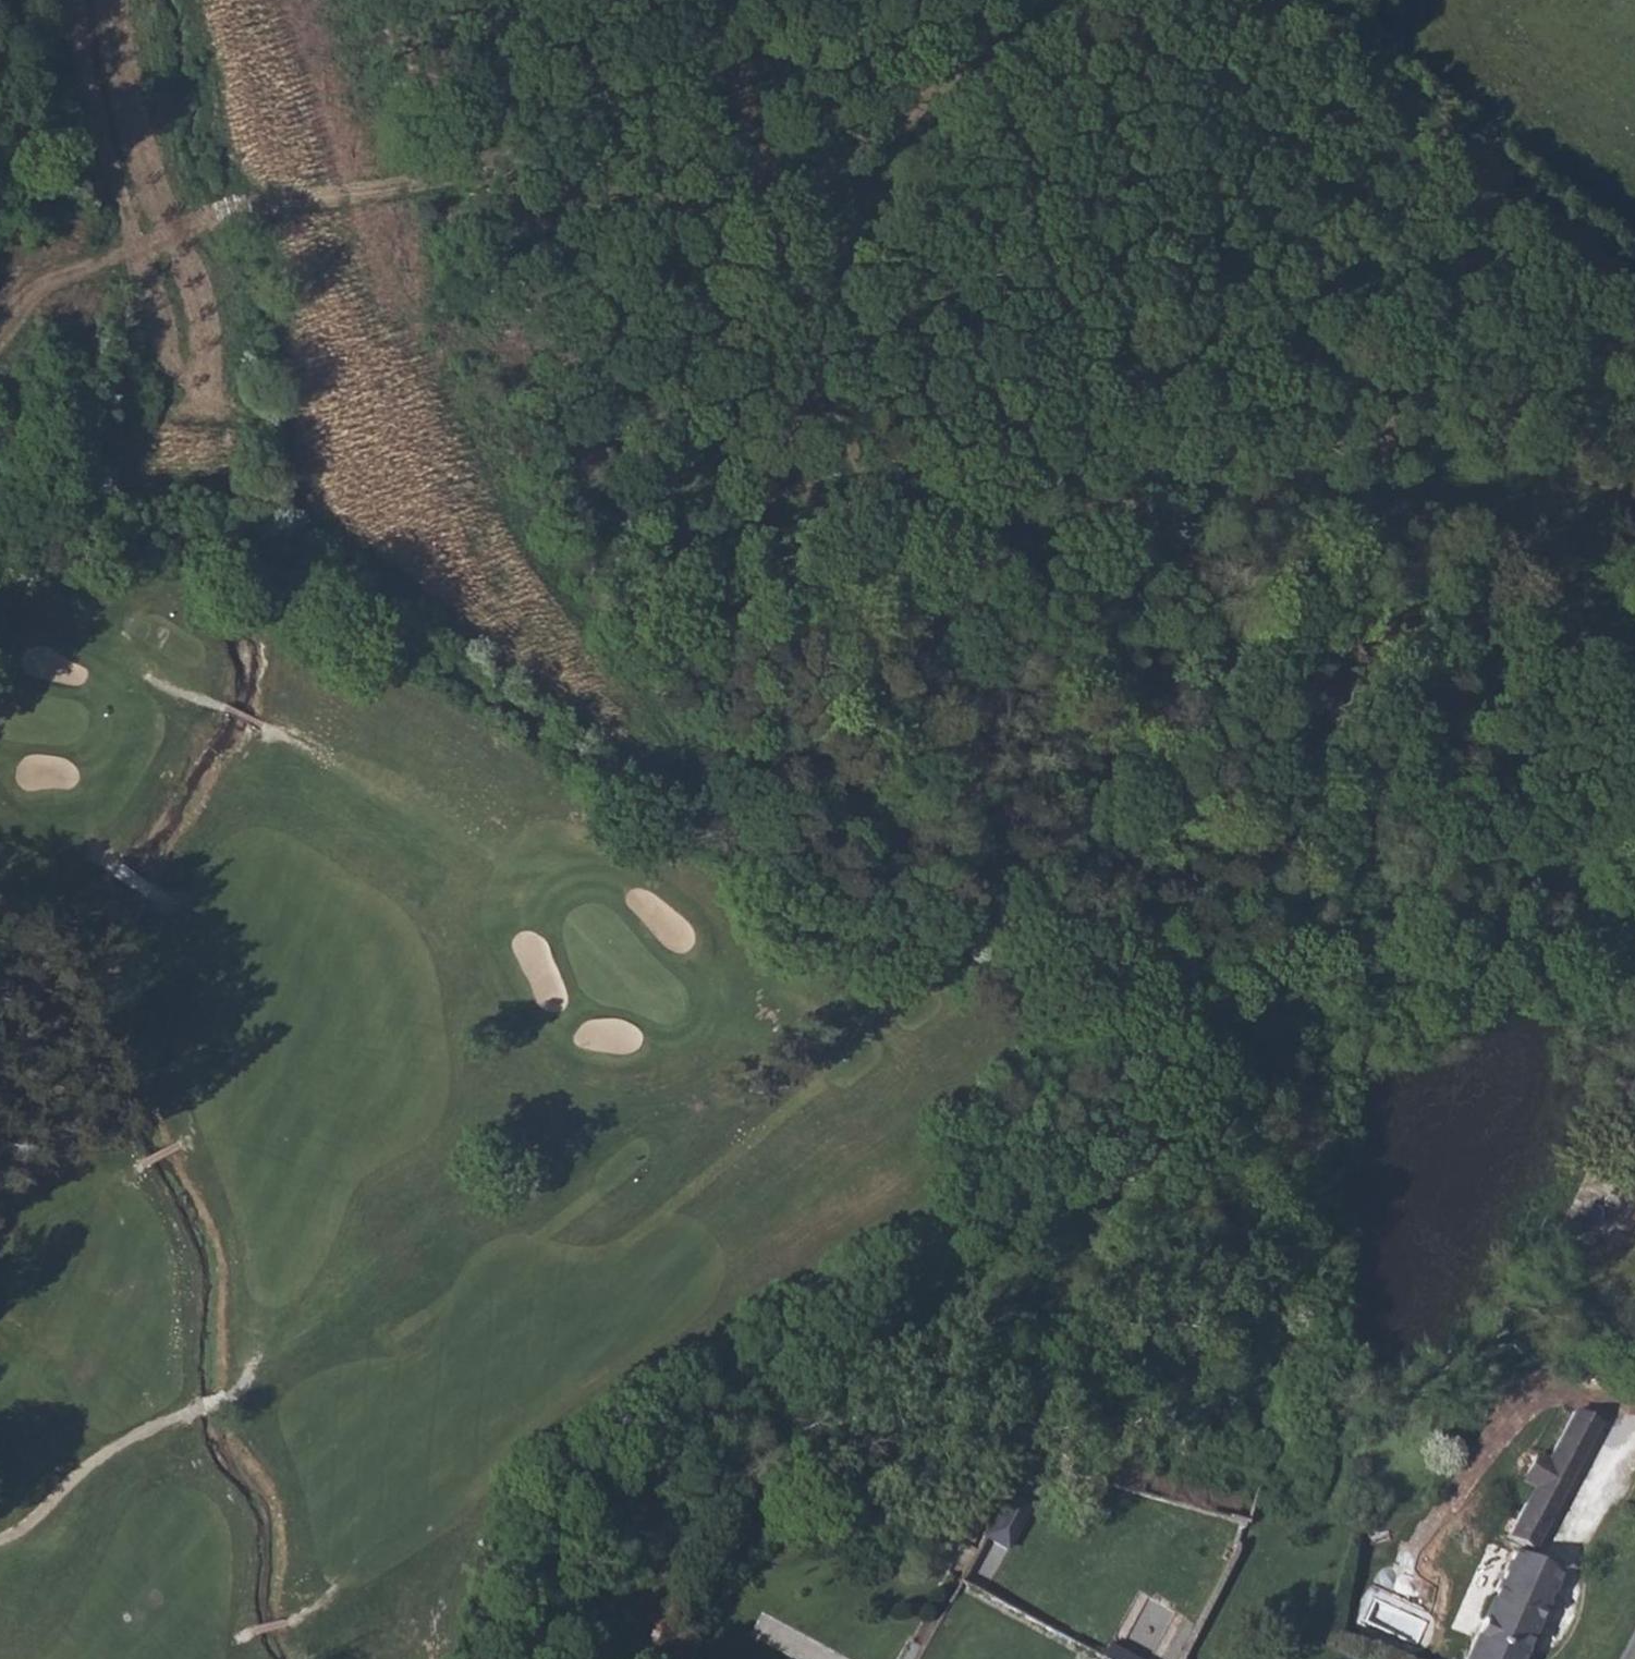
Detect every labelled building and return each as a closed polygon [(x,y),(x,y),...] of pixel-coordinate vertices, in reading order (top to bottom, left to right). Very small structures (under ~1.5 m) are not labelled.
[(1583,1421),(1553,1410),(1534,1454),(1525,1449),(1508,1477),(1521,1484),(1501,1526),(1529,1538),(1583,1421)] [(989,1468),(967,1512),(990,1523),(1013,1480),(989,1468)] [(987,1530),(967,1571),(992,1584),(1027,1514),(1014,1507),(999,1536),(987,1530)] [(1503,1540),(1435,1658),(1503,1658),(1554,1567),(1508,1541),(1503,1540)]
